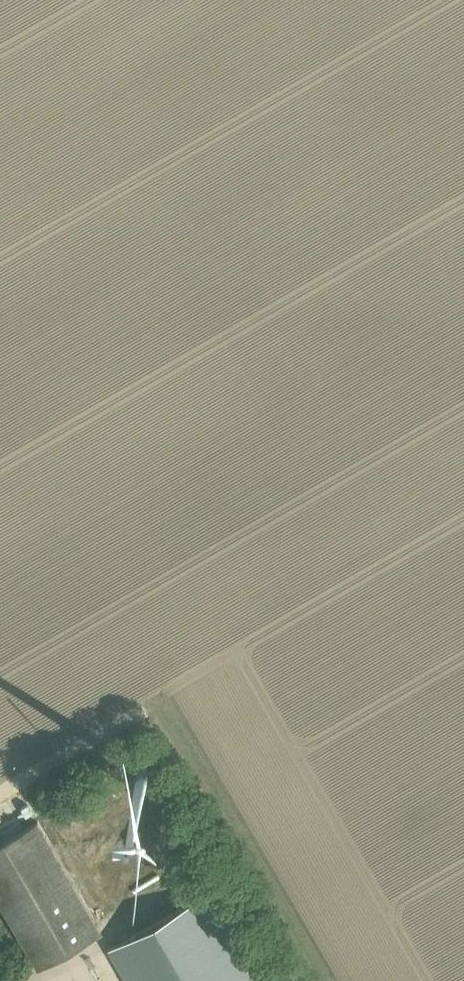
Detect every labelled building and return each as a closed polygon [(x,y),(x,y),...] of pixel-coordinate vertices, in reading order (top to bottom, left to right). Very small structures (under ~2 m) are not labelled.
[(143,764),(142,764),(141,764),(140,764),(139,765),(138,766),(137,767),(136,768),(136,769),(136,770),(136,772),(136,773),(137,774),(137,775),(138,775),(139,776),(140,777),(141,777),(142,777),(143,777),(144,777),(146,776),(146,775),(147,775),(148,774),(148,773),(149,772),(149,771),(149,770),(149,769),(148,768),(148,767),(147,766),(146,765),(145,765),(144,764),(143,764)] [(37,966),(99,930),(37,821),(0,842),(0,901),(37,966)] [(129,980),(253,980),(204,895),(110,948),(129,980)]
